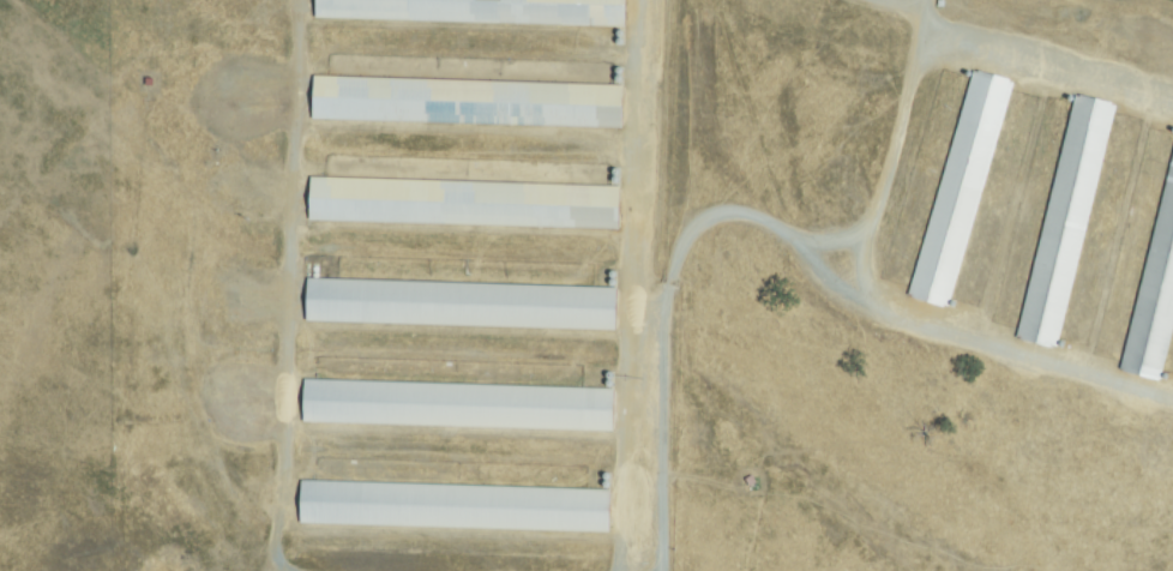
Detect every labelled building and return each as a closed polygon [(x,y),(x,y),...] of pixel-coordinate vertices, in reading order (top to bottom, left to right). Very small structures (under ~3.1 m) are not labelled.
[(317,17),(317,0),(626,0),(625,26),(317,17)] [(948,307),(910,296),(975,71),(1013,82),(948,307)] [(314,118),(315,78),(622,88),(621,127),(314,118)] [(1115,104),(1055,348),(1018,338),(1078,96),(1115,104)] [(1121,371),(1172,161),(1172,326),(1160,379),(1121,371)] [(311,179),(620,188),(619,229),(309,220),(311,179)] [(615,330),(307,320),(308,281),(616,289),(615,330)] [(303,421),(305,381),(613,390),(612,431),(303,421)] [(609,531),(301,522),(302,482),(610,492),(609,531)]
